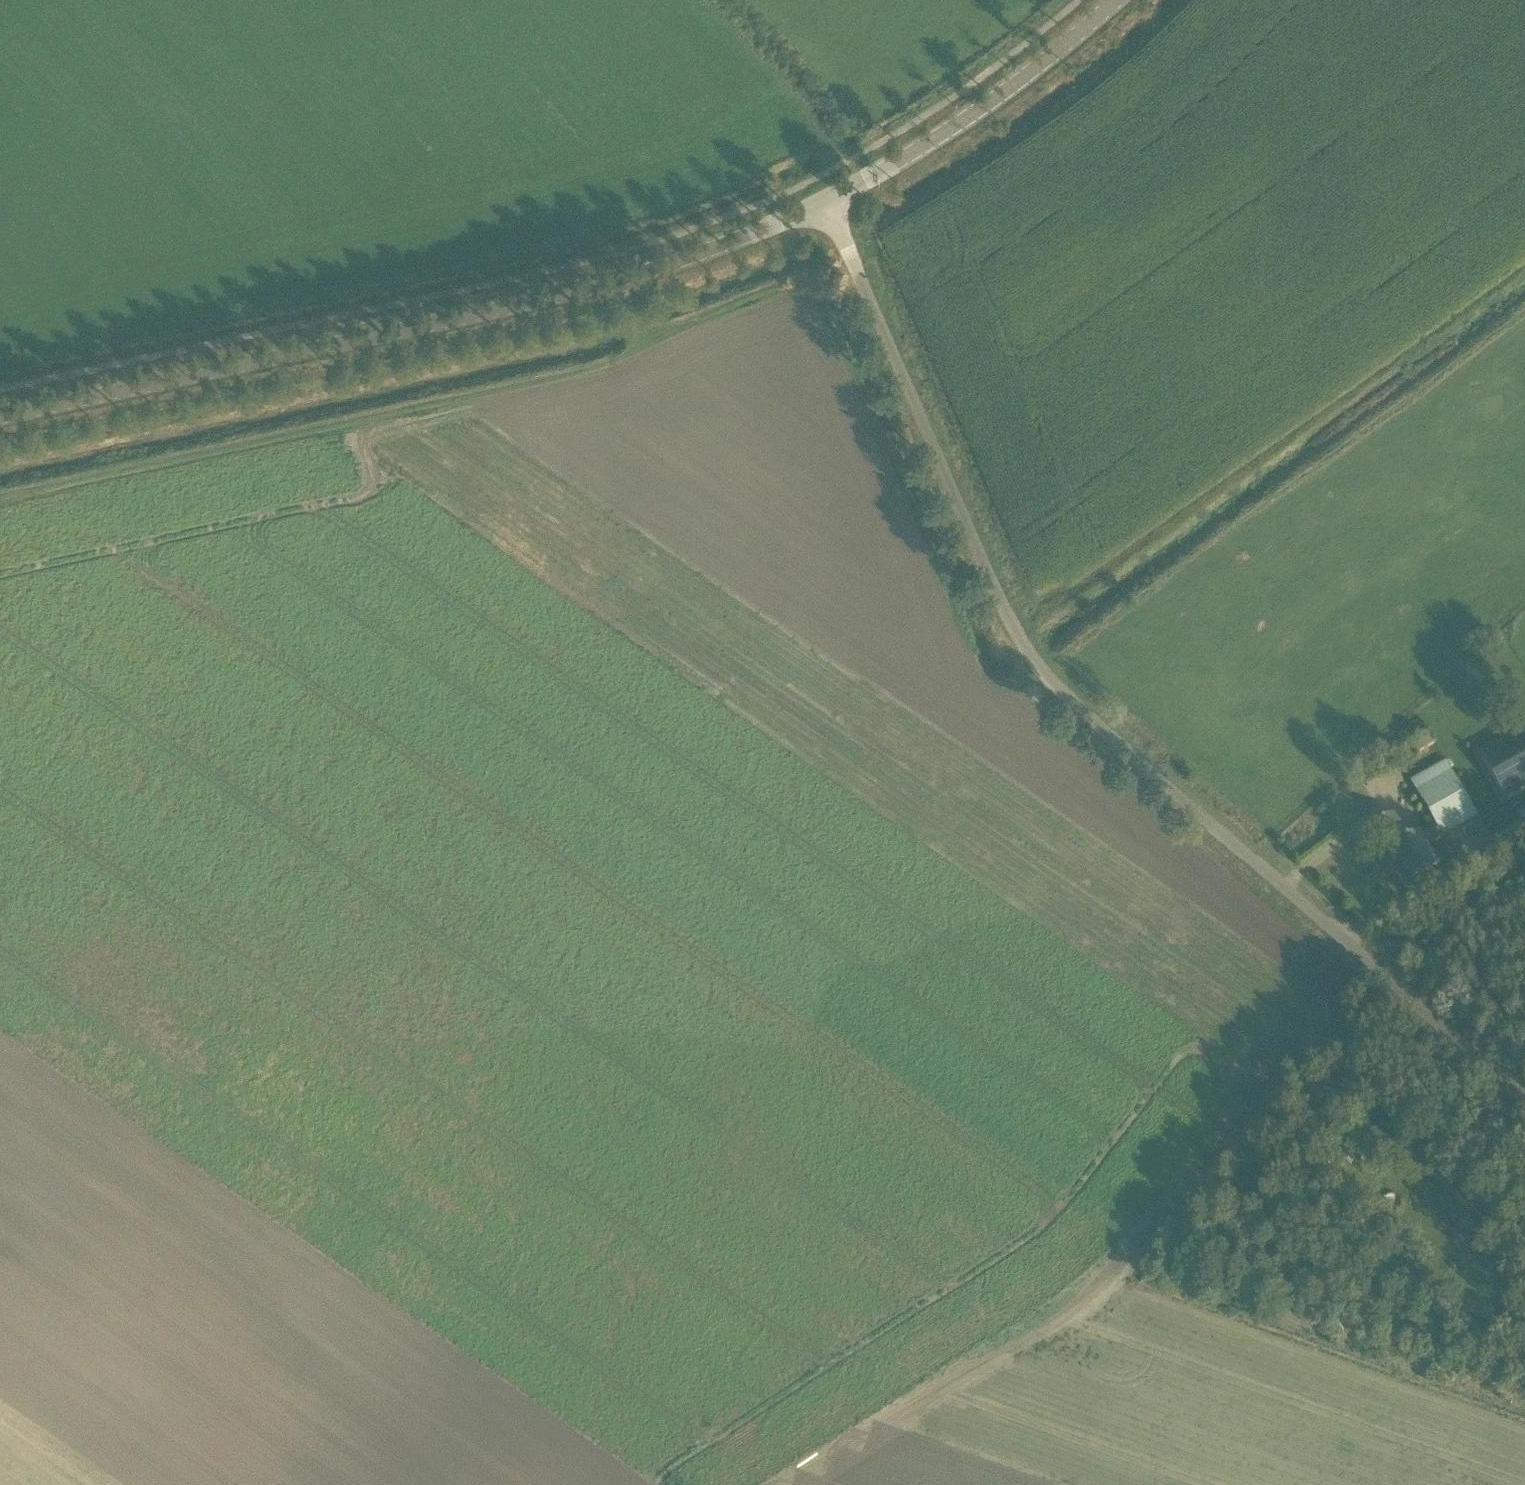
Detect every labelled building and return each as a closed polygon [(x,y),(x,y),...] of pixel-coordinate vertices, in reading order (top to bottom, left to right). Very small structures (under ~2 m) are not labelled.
[(1524,792),(1524,737),(1489,758),(1513,799),(1524,792)] [(1421,833),(1409,840),(1394,848),(1414,882),(1440,867),(1427,846),(1443,837),(1478,817),(1447,762),(1411,782),(1436,825),(1421,834),(1421,833)] [(1386,853),(1394,848),(1409,840),(1395,815),(1372,828),(1386,853)]
